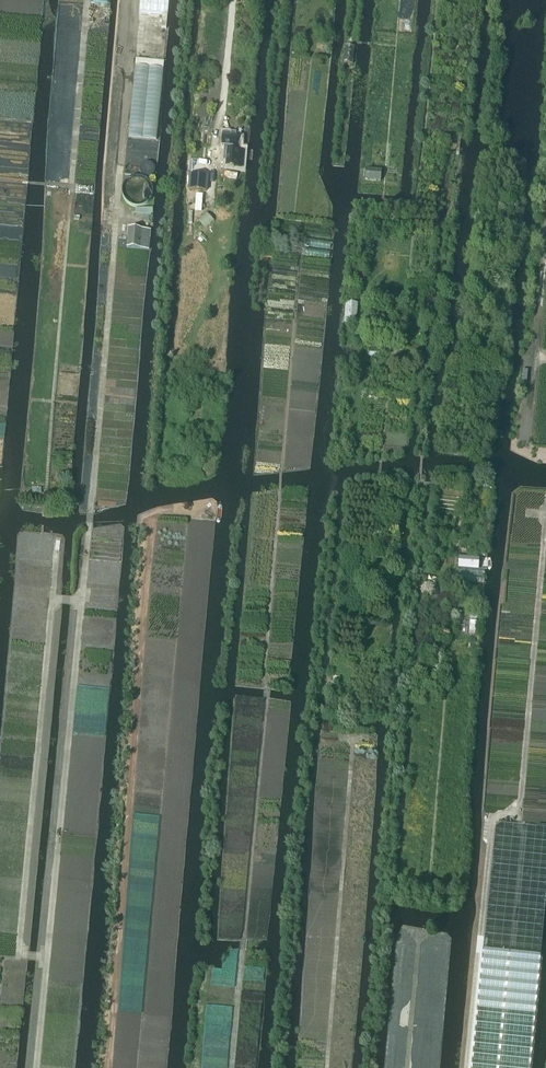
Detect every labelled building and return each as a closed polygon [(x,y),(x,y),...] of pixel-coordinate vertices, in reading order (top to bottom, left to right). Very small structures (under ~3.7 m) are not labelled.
[(139,13),(168,16),(169,0),(140,0),(139,13)] [(346,46),(344,64),(353,65),(355,47),(346,46)] [(134,67),(128,137),(156,140),(163,70),(134,67)] [(223,134),(222,146),(226,146),(224,161),(226,161),(226,167),(243,168),(245,152),(235,151),(236,142),(237,135),(236,135),(236,134),(231,134),(231,135),(223,134)] [(366,169),(365,181),(380,182),(381,171),(366,169)] [(191,178),(186,178),(185,182),(190,182),(190,186),(207,188),(208,175),(191,173),(191,178)] [(154,192),(154,189),(154,186),(153,184),(152,182),(150,179),(148,177),(146,176),(143,175),(140,174),(137,174),(134,175),(131,176),(129,178),(127,180),(126,183),(124,186),(124,189),(124,192),(125,195),(126,198),(128,200),(131,202),(133,203),(136,204),(139,205),(142,204),(144,204),(148,202),(150,200),(152,198),(153,196),(154,192)] [(128,228),(126,248),(149,250),(151,230),(141,229),(128,228)] [(356,325),(358,303),(346,303),(344,324),(356,325)] [(459,557),(457,582),(483,584),(484,571),(478,570),(479,559),(459,557)] [(539,972),(541,955),(483,950),(471,1067),(530,1067),(539,972)]
